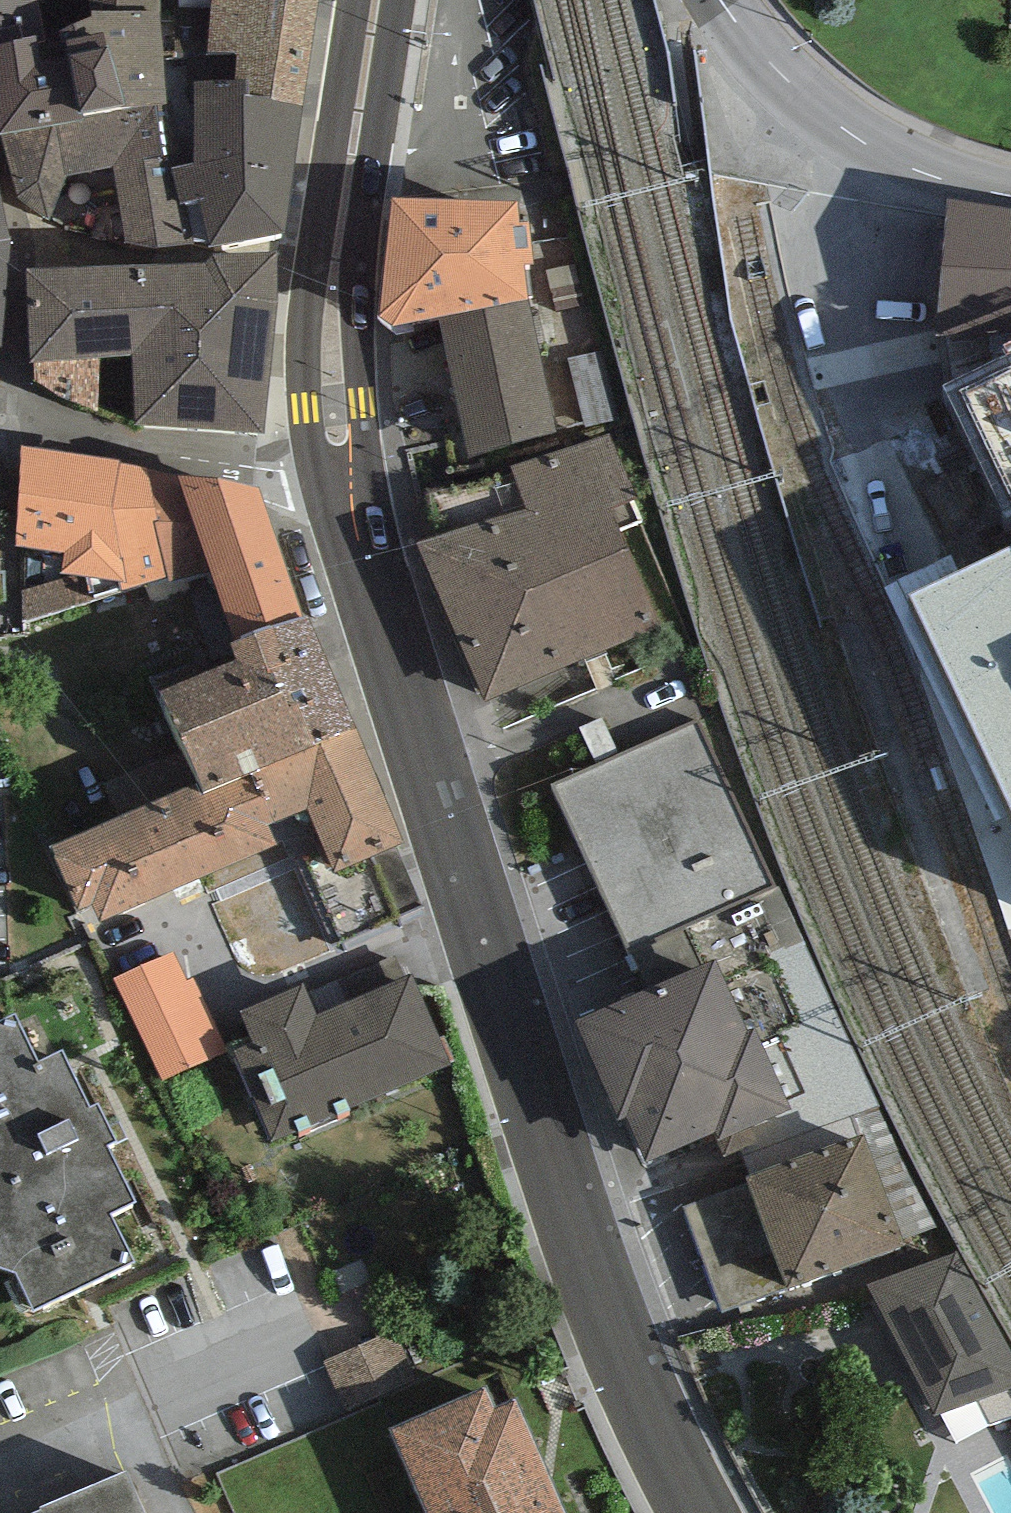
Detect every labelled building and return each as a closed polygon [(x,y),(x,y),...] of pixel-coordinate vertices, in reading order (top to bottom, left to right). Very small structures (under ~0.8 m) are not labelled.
[(0,46),(0,130),(1,134),(83,120),(82,113),(160,105),(166,104),(160,11),(160,0),(88,0),(90,17),(63,30),(44,35),(0,46)] [(44,35),(38,0),(0,0),(0,46),(44,35)] [(307,72),(315,30),(320,0),(212,0),(209,52),(235,53),(234,81),(245,81),(244,95),(303,104),(307,72)] [(240,242),(284,234),(303,104),(244,95),(245,81),(234,81),(194,82),(193,162),(172,168),(179,204),(185,203),(193,240),(210,242),(210,249),(240,242)] [(68,177),(114,168),(167,156),(160,105),(82,113),(83,120),(1,134),(17,198),(48,221),(68,177)] [(156,249),(194,245),(193,240),(185,203),(179,204),(172,168),(167,156),(114,168),(127,243),(156,249)] [(10,344),(19,258),(0,184),(0,348),(10,344)] [(519,224),(518,203),(391,198),(379,316),(392,325),(437,318),(527,299),(523,264),(533,263),(528,222),(519,224)] [(947,200),(933,336),(1010,330),(1010,210),(947,200)] [(203,265),(198,430),(262,433),(276,253),(215,254),(203,265)] [(585,305),(576,264),(545,270),(555,312),(585,305)] [(138,424),(198,430),(203,265),(126,266),(131,356),(138,424)] [(126,266),(28,270),(30,363),(35,363),(35,382),(69,402),(97,410),(100,360),(131,356),(126,266)] [(437,318),(470,457),(556,431),(527,299),(437,318)] [(1005,519),(1010,516),(1010,343),(1004,346),(1008,355),(943,385),(1005,519)] [(417,543),(487,699),(663,623),(621,531),(642,522),(609,434),(512,465),(525,511),(417,543)] [(159,521),(148,469),(121,464),(121,460),(22,446),(17,547),(26,548),(28,622),(121,591),(168,578),(154,523),(159,521)] [(260,488),(148,469),(159,521),(154,523),(168,578),(169,582),(211,571),(231,642),(303,616),(260,488)] [(911,597),(1010,808),(1010,549),(911,597)] [(204,795),(356,727),(342,690),(308,616),(303,616),(231,642),(235,660),(158,692),(199,783),(204,795)] [(551,784),(627,949),(770,885),(695,722),(551,784)] [(307,811),(336,873),(405,844),(356,727),(204,795),(199,783),(51,848),(79,911),(94,905),(102,920),(277,845),(268,826),(307,811)] [(180,956),(115,983),(157,1083),(222,1056),(180,956)] [(628,1117),(647,1160),(715,1133),(718,1141),(793,1109),(755,1027),(747,1031),(715,959),(575,1021),(618,1121),(628,1117)] [(303,984),(240,1012),(252,1042),(233,1051),(272,1140),(450,1065),(413,975),(317,1014),(303,984)] [(34,1310),(135,1261),(111,1214),(135,1201),(107,1145),(117,1141),(99,1103),(90,1107),(62,1050),(39,1061),(15,1014),(0,1021),(0,1267),(15,1272),(34,1310)] [(748,1183),(787,1289),(905,1245),(864,1134),(746,1178),(748,1183)] [(684,1208),(723,1313),(787,1289),(748,1183),(684,1208)] [(865,1285),(935,1415),(1010,1389),(1010,1351),(957,1249),(865,1285)] [(348,1412),(416,1383),(394,1333),(326,1362),(348,1412)] [(514,1401),(496,1409),(484,1389),(389,1427),(427,1512),(564,1512),(514,1401)] [(126,1470),(39,1507),(40,1510),(34,1512),(146,1512),(126,1470)]
